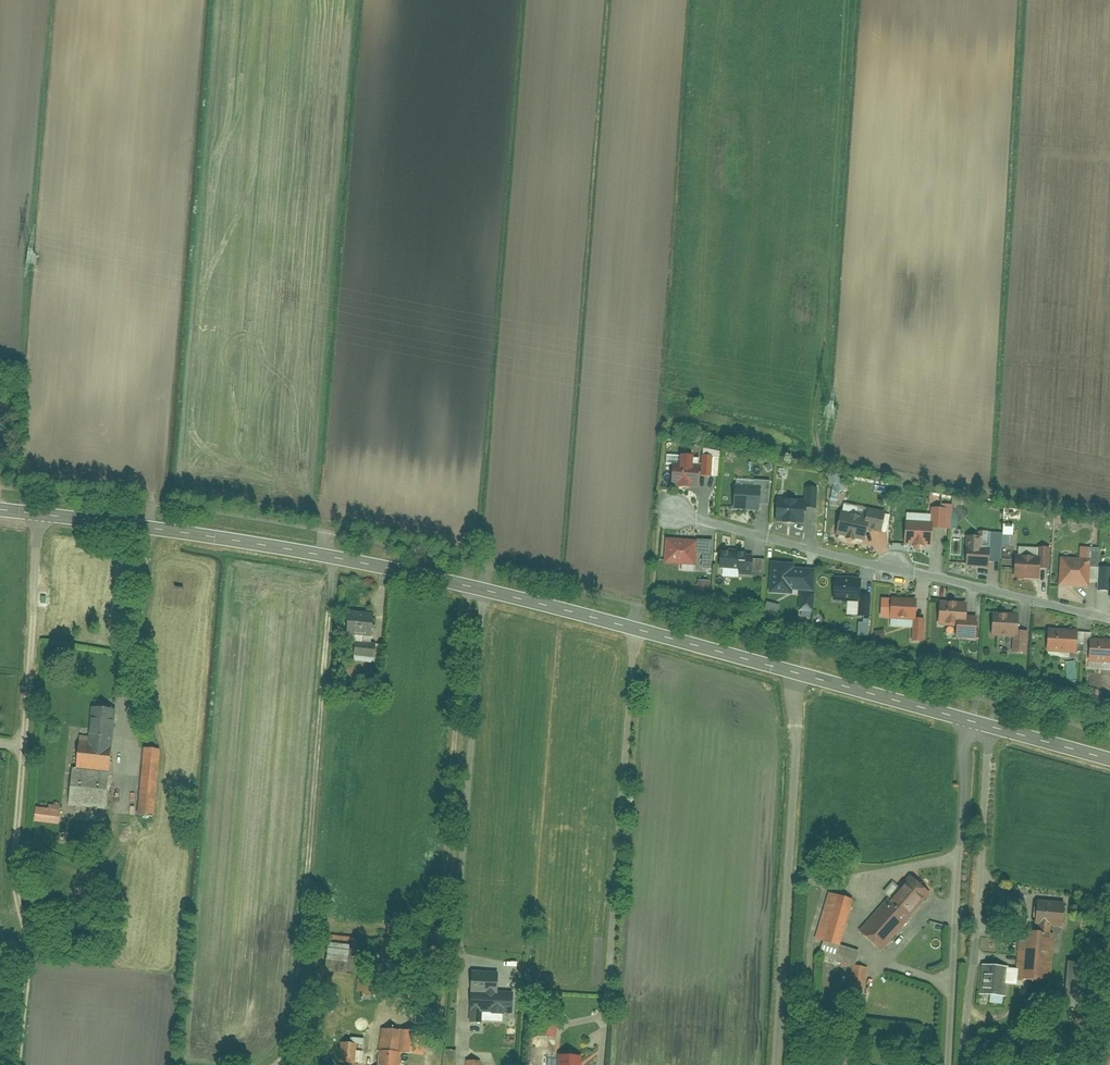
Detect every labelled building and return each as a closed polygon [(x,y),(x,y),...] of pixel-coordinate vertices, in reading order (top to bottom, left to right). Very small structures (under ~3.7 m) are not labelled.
[(670,465),(670,488),(700,487),(699,464),(670,465)] [(731,480),(732,508),(758,508),(758,503),(769,503),(768,479),(731,480)] [(833,483),(833,497),(837,497),(837,493),(845,493),(845,483),(833,483)] [(775,499),(775,522),(807,522),(806,499),(775,499)] [(904,516),(902,544),(930,546),(931,533),(950,534),(952,506),(945,506),(945,510),(933,509),(932,518),(904,516)] [(836,516),(835,538),(865,539),(866,525),(879,526),(880,511),(863,510),(862,517),(836,516)] [(967,539),(965,567),(987,568),(988,559),(999,560),(1001,533),(987,532),(986,540),(967,539)] [(665,535),(663,561),(692,563),(694,537),(665,535)] [(703,554),(703,568),(713,568),(713,540),(699,540),(699,554),(703,554)] [(717,548),(716,568),(737,569),(737,575),(763,576),(762,554),(751,554),(751,548),(717,548)] [(1058,560),(1057,586),(1083,588),(1084,570),(1097,570),(1098,548),(1085,548),(1084,561),(1058,560)] [(1012,557),(1011,579),(1037,580),(1037,566),(1045,567),(1046,551),(1036,551),(1035,558),(1012,557)] [(792,565),(772,565),(771,593),(790,594),(791,588),(811,589),(812,573),(791,572),(792,565)] [(1099,569),(1098,592),(1109,592),(1109,570),(1099,569)] [(859,576),(831,576),(830,601),(856,601),(855,616),(869,617),(870,588),(859,588),(859,576)] [(698,580),(698,594),(709,594),(709,580),(698,580)] [(915,601),(893,600),(892,618),(907,618),(906,638),(919,639),(920,617),(914,617),(915,601)] [(772,612),(778,614),(780,606),(774,604),(772,612)] [(963,605),(939,604),(938,625),(948,625),(948,638),(962,639),(962,630),(972,631),(973,620),(962,619),(963,605)] [(372,615),(348,614),(347,643),(353,643),(352,663),(372,664),(373,644),(371,643),(372,615)] [(1012,617),(992,616),(991,638),(1009,638),(1009,653),(1019,654),(1020,632),(1012,632),(1012,617)] [(864,623),(859,622),(858,636),(869,637),(871,620),(864,619),(864,623)] [(1074,636),(1047,635),(1046,652),(1066,653),(1065,657),(1083,658),(1084,642),(1074,642),(1074,636)] [(1088,640),(1087,663),(1109,664),(1109,641),(1088,640)] [(951,651),(948,662),(960,665),(963,654),(951,651)] [(60,804),(99,808),(109,712),(93,710),(90,741),(78,739),(74,772),(64,771),(60,804)] [(137,816),(149,817),(154,751),(142,750),(137,816)] [(37,807),(35,822),(60,825),(62,806),(50,805),(49,808),(37,807)] [(882,950),(929,894),(909,877),(900,887),(893,882),(883,894),(888,898),(860,932),(882,950)] [(852,900),(829,893),(815,941),(823,943),(819,957),(853,967),(857,953),(838,947),(852,900)] [(1064,903),(1035,901),(1033,926),(1036,926),(1035,932),(1049,934),(1050,928),(1062,929),(1064,903)] [(1092,920),(1080,920),(1079,932),(1092,933),(1092,920)] [(1035,932),(1018,931),(1014,980),(1049,983),(1053,934),(1049,934),(1035,932)] [(348,940),(324,939),(323,970),(346,971),(348,940)] [(396,944),(380,944),(380,960),(396,960),(396,944)] [(1092,964),(1066,962),(1063,1007),(1089,1009),(1092,964)] [(1007,968),(981,966),(978,995),(1004,998),(1007,968)] [(869,969),(855,967),(850,995),(863,998),(869,969)] [(473,970),(470,1023),(481,1024),(482,1013),(491,1014),(491,1015),(504,1016),(504,1014),(513,1015),(515,991),(499,990),(500,972),(473,970)] [(374,977),(356,975),(353,1008),(371,1010),(374,977)] [(553,1038),(555,1011),(536,1010),(534,1037),(553,1038)] [(379,1028),(377,1064),(390,1064),(391,1051),(417,1053),(418,1031),(379,1028)] [(353,1043),(339,1042),(338,1060),(352,1061),(353,1043)] [(457,1051),(443,1050),(442,1064),(456,1064),(457,1051)] [(580,1058),(558,1057),(557,1064),(580,1064),(580,1058)]
